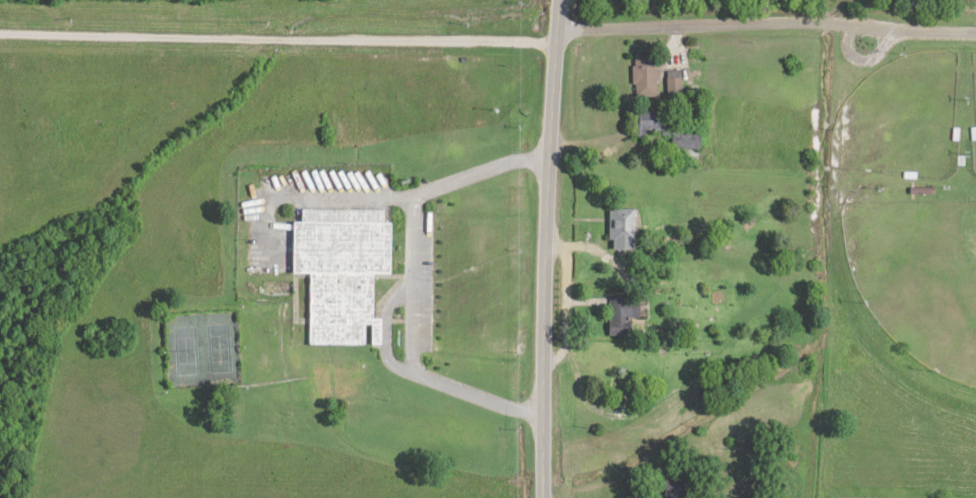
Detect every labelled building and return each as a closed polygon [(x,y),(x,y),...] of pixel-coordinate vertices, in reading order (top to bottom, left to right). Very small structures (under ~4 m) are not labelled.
[(659,102),(659,56),(636,56),(636,102),(659,102)] [(682,100),(682,80),(669,80),(669,100),(682,100)] [(638,140),(648,140),(648,133),(671,133),(671,114),(638,115),(638,140)] [(639,253),(639,212),(612,212),(612,253),(639,253)] [(311,347),(367,347),(367,325),(375,325),(375,277),(394,277),(394,225),(387,225),(387,213),(304,213),(304,225),(295,225),(295,277),(311,277),(311,347)] [(642,321),(642,300),(612,300),(612,339),(634,339),(634,321),(642,321)] [(667,483),(667,497),(686,497),(686,483),(667,483)]
